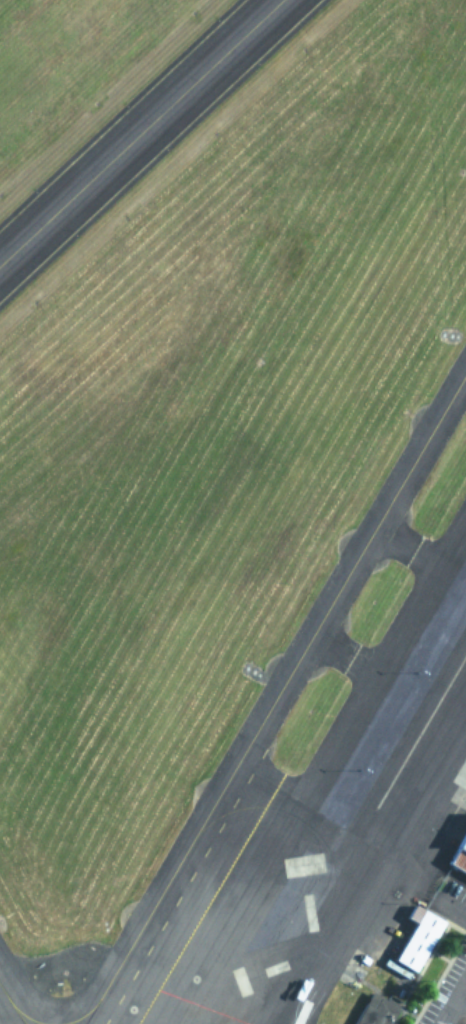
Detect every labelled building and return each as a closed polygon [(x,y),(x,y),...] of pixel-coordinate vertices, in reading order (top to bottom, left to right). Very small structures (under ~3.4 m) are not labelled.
[(446,866),(465,831),(465,878),(446,866)] [(412,975),(393,964),(415,926),(404,920),(411,907),(441,925),(412,975)] [(369,996),(353,1023),(390,1023),(397,1011),(369,996)]
